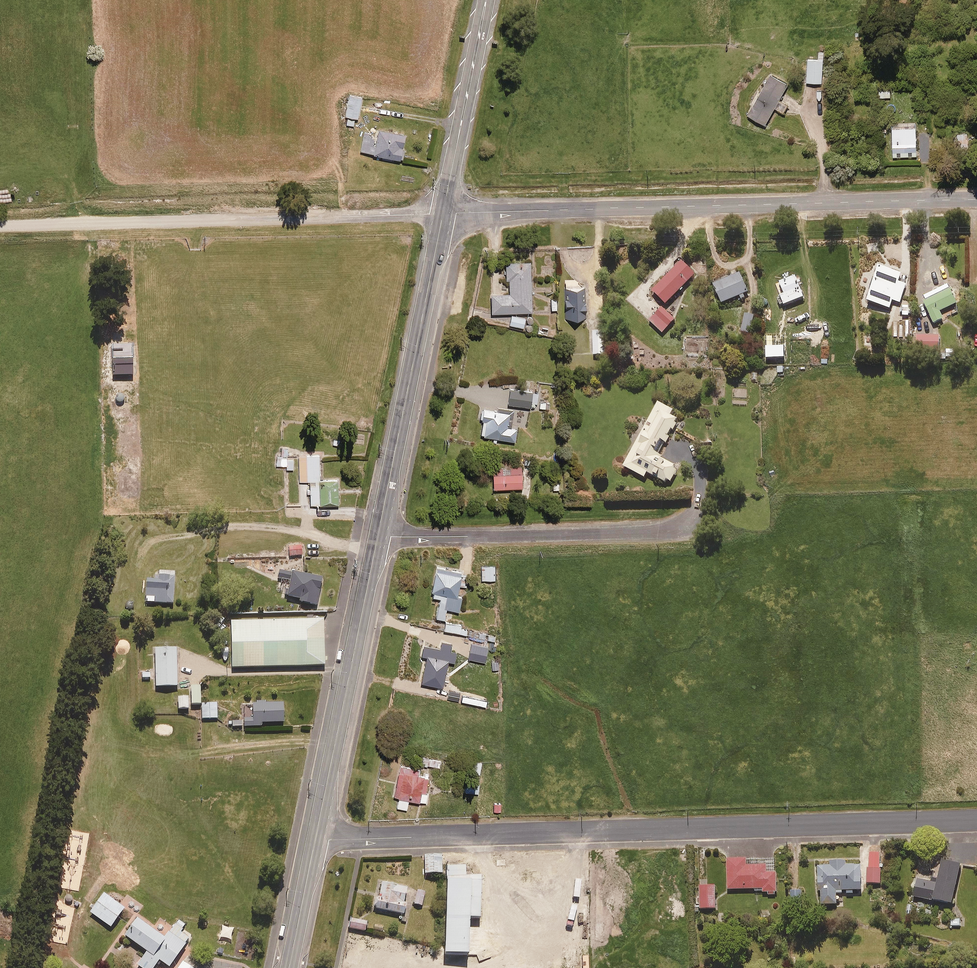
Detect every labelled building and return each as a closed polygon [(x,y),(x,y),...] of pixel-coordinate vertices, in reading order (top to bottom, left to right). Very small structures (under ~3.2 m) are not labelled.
[(824,53),(819,53),(819,61),(807,61),(807,84),(823,84),(824,53)] [(747,117),(764,126),(773,109),(782,114),(788,104),(779,99),(787,86),(770,76),(747,117)] [(890,91),(882,91),(883,100),(891,99),(890,91)] [(350,96),(346,118),(348,119),(347,126),(354,127),(355,120),(358,121),(362,98),(350,96)] [(917,157),(916,123),(892,124),(892,158),(917,157)] [(406,136),(379,131),(378,137),(364,135),(361,152),(374,155),(373,156),(401,162),(406,136)] [(879,252),(878,244),(867,245),(868,253),(879,252)] [(531,260),(506,261),(507,278),(510,278),(510,292),(491,293),(492,311),(532,310),(531,260)] [(696,273),(683,260),(653,290),(667,303),(696,273)] [(901,272),(879,264),(866,299),(889,307),(892,299),(900,302),(906,284),(898,281),(901,272)] [(740,295),(741,299),(746,297),(745,294),(750,292),(741,272),(714,282),(722,302),(740,295)] [(800,288),(795,275),(779,281),(784,295),(800,288)] [(575,318),(575,322),(584,322),(584,317),(586,317),(585,285),(564,285),(564,318),(575,318)] [(942,291),(940,287),(934,290),(936,294),(923,300),(933,322),(943,318),(939,310),(956,302),(949,288),(942,291)] [(902,308),(900,308),(900,313),(902,313),(902,315),(909,315),(909,305),(902,305),(902,308)] [(675,319),(662,307),(650,320),(663,332),(675,319)] [(755,314),(746,312),(742,331),(751,333),(755,314)] [(525,317),(512,314),(510,324),(523,327),(525,317)] [(606,354),(606,330),(594,330),(595,354),(606,354)] [(939,334),(914,335),(914,350),(939,350),(939,334)] [(539,391),(511,387),(509,403),(530,406),(531,401),(537,402),(539,391)] [(645,476),(648,471),(666,481),(668,478),(671,480),(677,469),(674,467),(676,464),(662,457),(663,455),(655,451),(661,440),(667,443),(671,436),(669,435),(672,428),(674,429),(678,423),(676,422),(678,418),(671,414),(674,409),(659,401),(624,465),(645,476)] [(512,412),(482,406),(480,417),(484,418),(481,433),(513,439),(515,427),(509,426),(512,412)] [(342,438),(334,437),(332,444),(341,446),(342,438)] [(277,465),(287,465),(287,468),(293,468),(293,459),(287,459),(288,448),(281,448),(281,455),(277,455),(277,465)] [(311,485),(307,485),(308,494),(311,494),(312,504),(339,503),(338,480),(320,481),(319,454),(299,455),(300,480),(310,480),(311,485)] [(523,485),(522,465),(493,466),(494,487),(523,485)] [(301,505),(288,505),(288,515),(300,515),(301,505)] [(302,555),(301,545),(289,546),(289,556),(302,555)] [(495,565),(482,565),(482,579),(495,579),(495,565)] [(322,576),(279,569),(278,577),(285,579),(282,595),(300,598),(300,601),(317,604),(322,576)] [(461,574),(437,569),(432,596),(440,597),(437,617),(445,618),(447,607),(459,609),(462,595),(458,594),(461,574)] [(146,586),(142,586),(142,595),(146,595),(145,601),(173,603),(175,571),(161,570),(160,578),(147,578),(146,586)] [(325,664),(324,618),(231,620),(233,666),(325,664)] [(452,643),(441,640),(439,647),(424,644),(422,653),(428,654),(422,681),(443,685),(448,659),(455,661),(457,651),(451,649),(452,643)] [(176,649),(154,649),(155,688),(177,687),(176,649)] [(189,696),(180,696),(181,709),(189,708),(189,696)] [(253,702),(253,704),(242,704),(242,719),(236,719),(236,725),(262,725),(262,721),(283,721),(283,702),(253,702)] [(482,762),(475,761),(474,772),(480,773),(482,762)] [(420,768),(400,764),(394,794),(399,796),(397,806),(407,808),(409,798),(426,801),(428,793),(426,792),(429,775),(419,773),(420,768)] [(479,782),(465,781),(465,791),(479,792),(479,782)] [(880,852),(869,852),(869,866),(866,866),(866,883),(880,882),(880,852)] [(442,854),(425,854),(425,873),(442,872),(442,854)] [(776,894),(776,857),(726,858),(727,889),(755,888),(755,891),(767,891),(767,894),(776,894)] [(854,890),(861,890),(860,864),(845,864),(845,859),(831,859),(831,865),(817,865),(818,890),(820,890),(821,904),(836,904),(836,893),(842,892),(842,890),(845,890),(845,893),(854,893),(854,890)] [(959,865),(940,861),(935,884),(915,880),(912,897),(951,905),(959,865)] [(447,868),(447,878),(445,957),(469,958),(470,920),(481,921),(482,876),(467,876),(466,867),(447,868)] [(407,887),(383,881),(379,897),(376,897),(374,907),(404,914),(406,902),(404,902),(407,887)] [(715,885),(699,885),(699,908),(715,908),(715,885)] [(805,888),(791,889),(791,903),(806,902),(805,888)] [(425,891),(417,890),(414,903),(422,905),(425,891)] [(125,909),(103,894),(89,913),(110,929),(125,909)] [(367,921),(352,918),(350,927),(365,931),(367,921)] [(137,919),(123,938),(145,954),(136,966),(139,967),(155,967),(159,962),(166,967),(170,967),(186,946),(184,945),(189,939),(180,933),(185,926),(178,920),(164,939),(137,919)]
